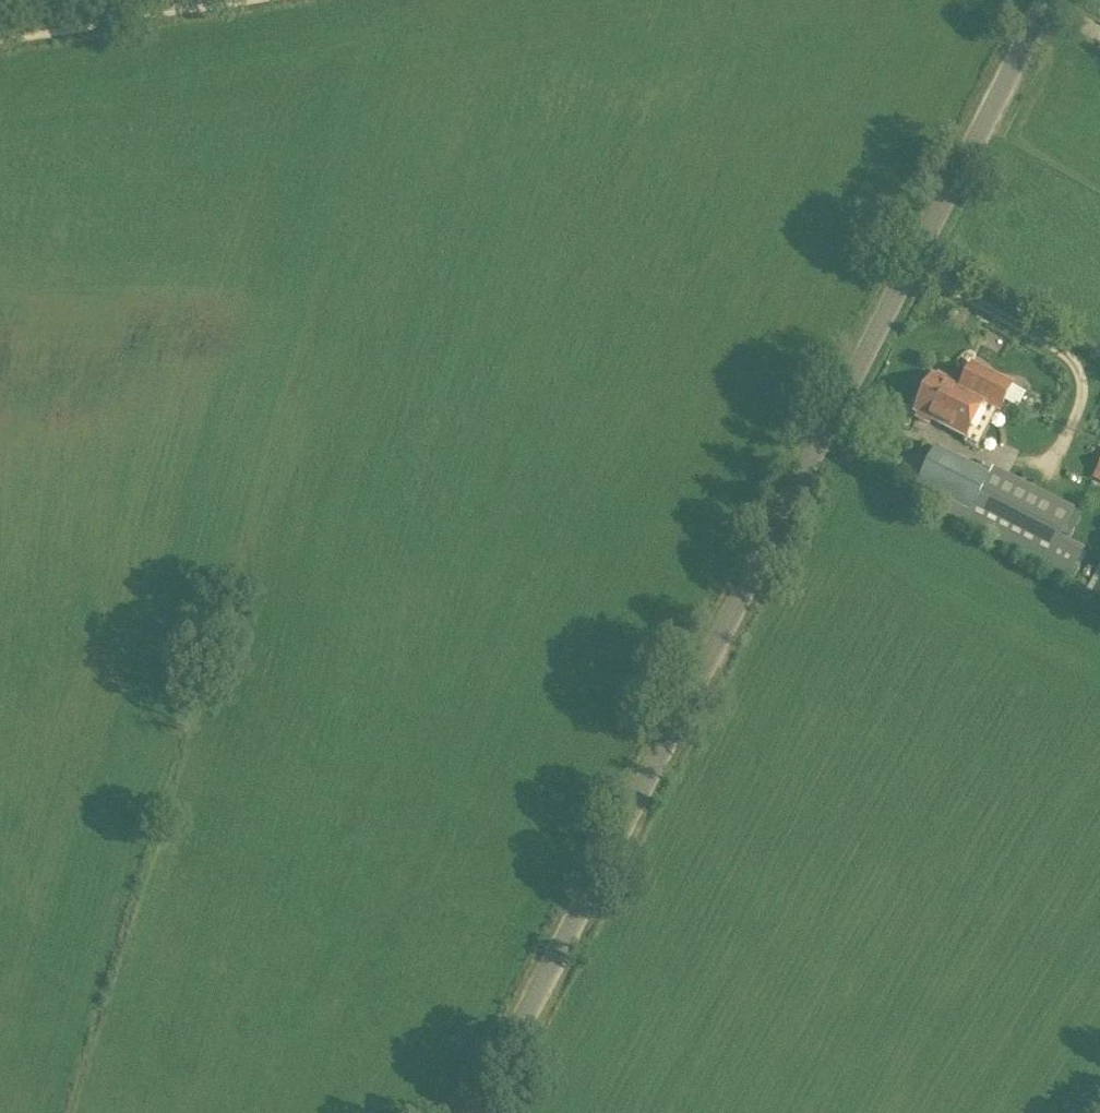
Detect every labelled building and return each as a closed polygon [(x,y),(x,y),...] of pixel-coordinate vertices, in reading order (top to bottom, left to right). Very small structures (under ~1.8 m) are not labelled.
[(965,406),(980,413),(985,404),(1000,411),(1014,385),(973,364),(960,389),(950,384),(944,395),(955,401),(953,406),(962,411),(965,406)] [(944,395),(950,384),(952,380),(939,374),(937,377),(933,376),(914,413),(919,415),(917,418),(929,425),(931,422),(967,439),(980,413),(965,406),(962,411),(953,406),(955,401),(944,395)] [(989,473),(937,446),(917,486),(941,498),(935,509),(1070,579),(1085,550),(1060,538),(1074,511),(992,468),(989,473)] [(1091,595),(1099,600),(1099,578),(1091,595)]
